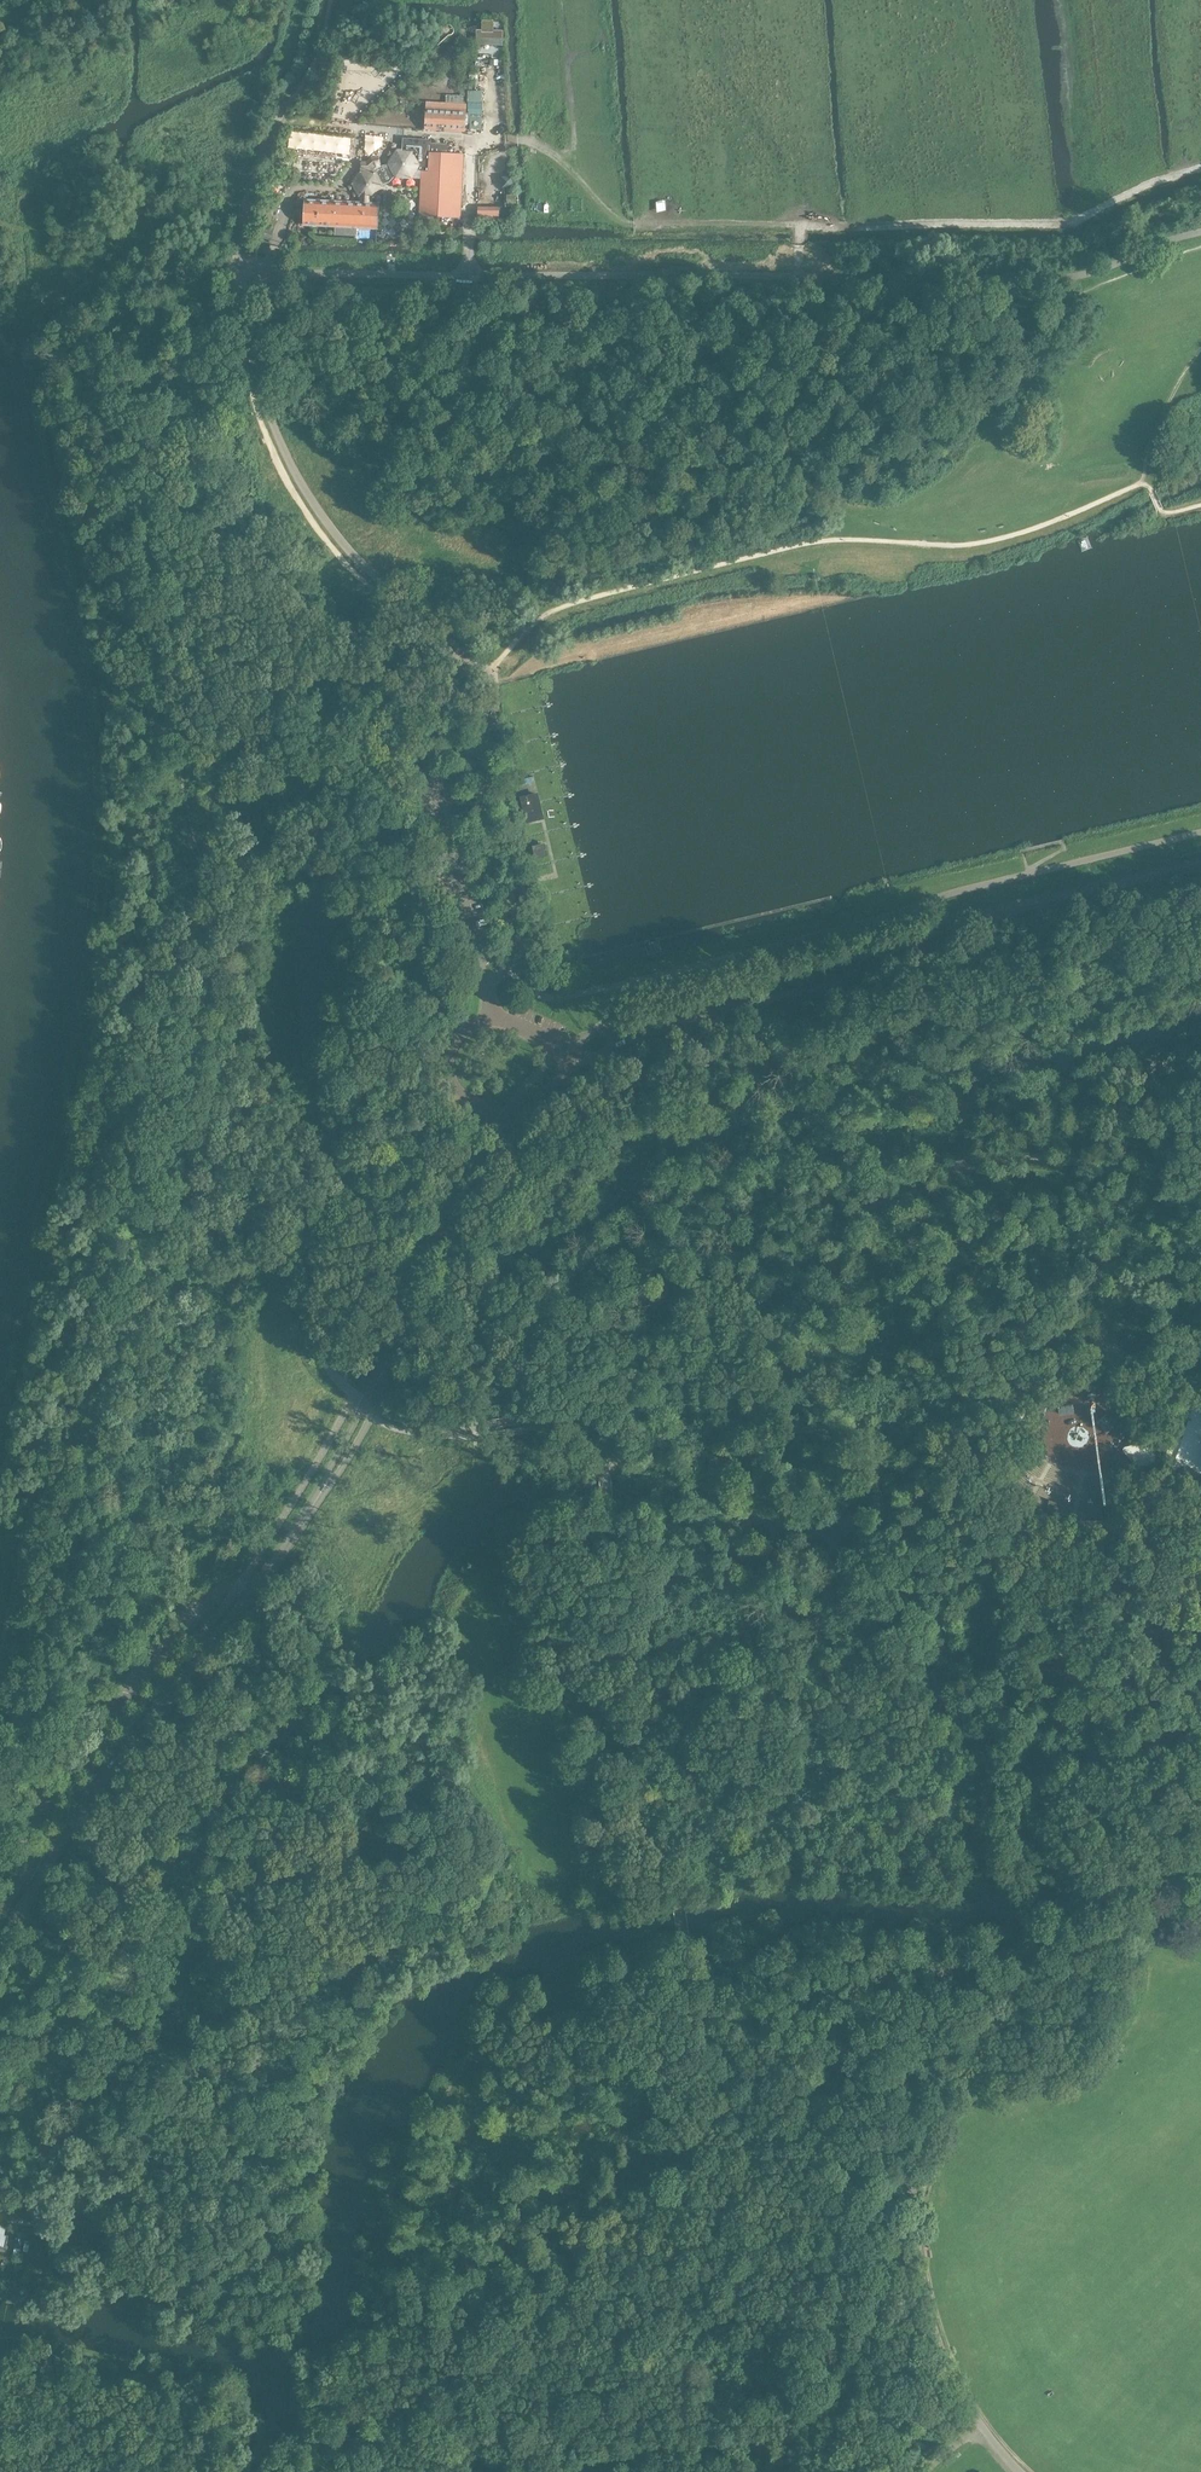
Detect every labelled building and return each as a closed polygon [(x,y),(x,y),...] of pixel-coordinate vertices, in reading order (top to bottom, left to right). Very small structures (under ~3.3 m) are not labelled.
[(505,43),(505,28),(495,28),(496,18),(484,18),(483,28),(478,28),(478,42),(505,43)] [(465,128),(466,109),(427,106),(426,126),(465,128)] [(297,133),(297,142),(344,144),(345,134),(297,133)] [(377,228),(379,203),(372,203),(372,197),(374,197),(382,185),(389,182),(391,180),(395,176),(396,177),(411,178),(411,177),(421,177),(419,215),(460,217),(463,153),(445,153),(446,147),(430,146),(431,140),(404,138),(403,150),(397,149),(388,163),(389,163),(375,167),(374,169),(372,171),(361,171),(353,183),(359,196),(360,196),(359,202),(306,199),(305,224),(337,226),(336,230),(345,231),(345,226),(377,228)] [(499,220),(499,207),(488,207),(488,210),(478,210),(478,220),(499,220)] [(541,819),(538,804),(535,793),(525,796),(525,795),(521,796),(522,801),(524,800),(530,821),(541,819)] [(534,847),(536,855),(544,853),(542,845),(534,847)] [(652,952),(659,950),(657,941),(650,943),(652,952)] [(1174,1462),(1200,1471),(1200,1402),(1194,1399),(1174,1462)] [(1063,1421),(1062,1449),(1073,1449),(1073,1456),(1088,1457),(1088,1451),(1094,1451),(1094,1421),(1063,1421)] [(1149,1442),(1125,1448),(1123,1450),(1138,1468),(1140,1469),(1155,1466),(1157,1463),(1151,1443),(1149,1442)]
